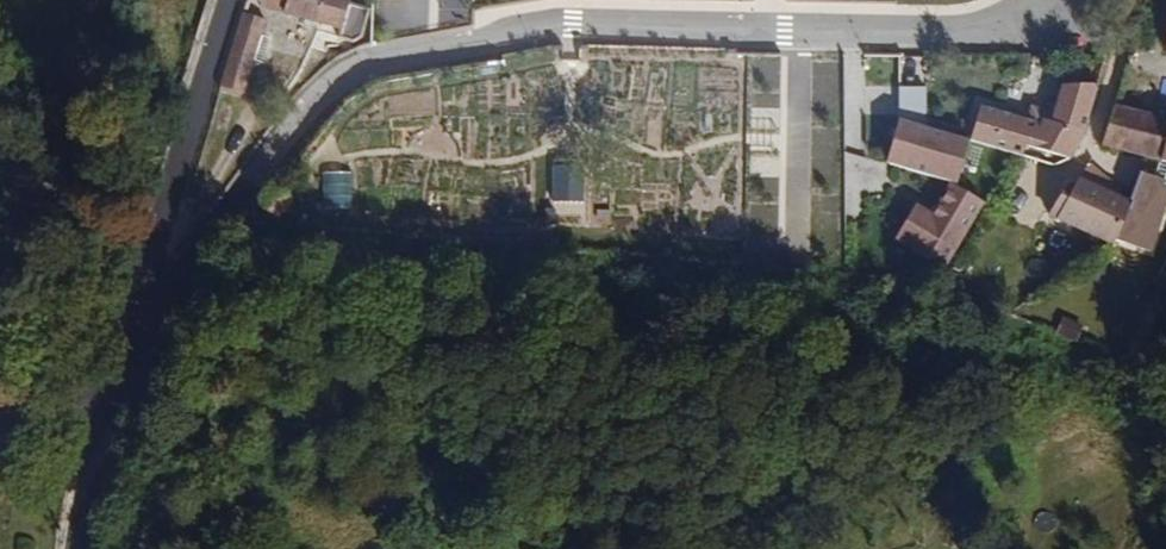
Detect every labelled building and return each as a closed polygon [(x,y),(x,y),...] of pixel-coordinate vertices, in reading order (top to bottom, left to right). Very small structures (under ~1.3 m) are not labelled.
[(355,42),(362,38),(370,9),(351,3),(352,0),(263,0),(261,5),(284,11),(284,14),(341,29),(339,38),(355,42)] [(267,22),(242,15),(221,87),(245,94),(267,22)] [(1028,146),(1071,160),(1088,130),(1099,86),(1062,84),(1055,112),(1032,106),(1028,121),(986,109),(976,143),(1022,157),(1028,146)] [(1162,161),(1165,146),(1165,120),(1115,106),(1102,147),(1145,156),(1162,161)] [(972,139),(903,121),(892,164),(961,182),(972,139)] [(1048,216),(1108,242),(1112,243),(1129,206),(1128,204),(1120,199),(1122,190),(1108,185),(1091,168),(1089,170),(1077,188),(1069,184),(1057,202),(1049,214),(1048,216)] [(1128,204),(1129,206),(1141,211),(1155,177),(1140,172),(1128,204)] [(1006,196),(1049,214),(1057,202),(1014,183),(1006,196)] [(912,247),(945,266),(985,203),(950,184),(912,247)]
